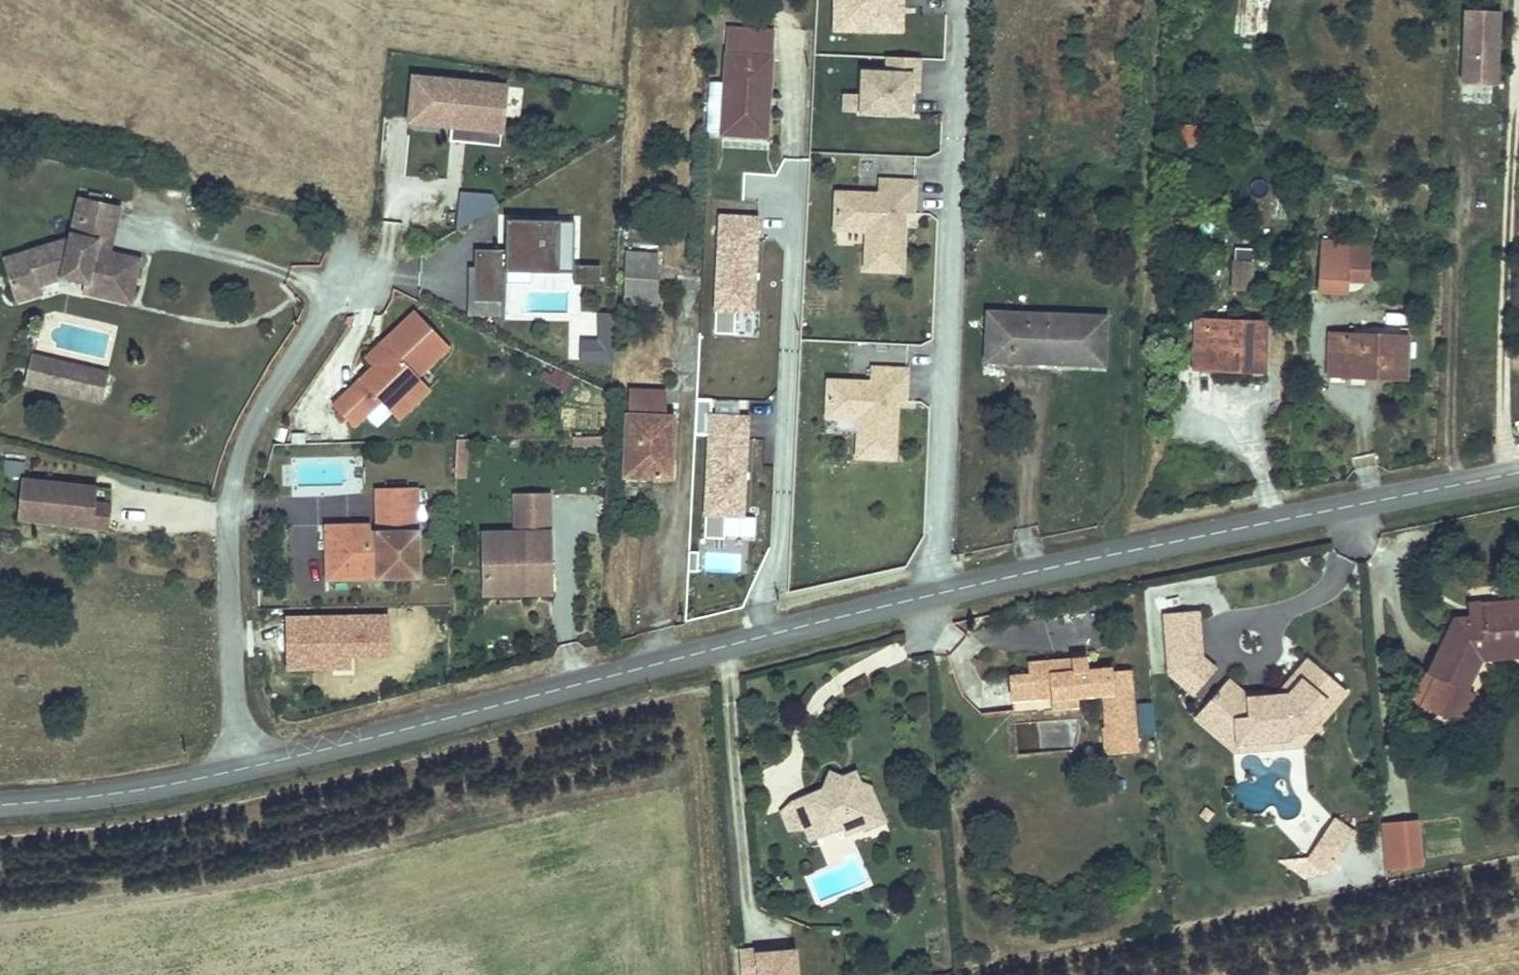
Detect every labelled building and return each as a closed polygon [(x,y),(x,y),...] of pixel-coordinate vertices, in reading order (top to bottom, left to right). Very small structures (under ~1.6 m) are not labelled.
[(903,0),(832,0),(833,33),(903,32),(903,0)] [(944,14),(920,13),(920,55),(944,55),(944,14)] [(1498,89),(1501,17),(1466,15),(1463,88),(1498,89)] [(770,135),(775,33),(732,29),(727,134),(770,135)] [(861,70),(860,95),(843,94),(842,112),(859,113),(859,117),(911,119),(911,91),(919,92),(920,59),(886,58),(885,71),(861,70)] [(504,132),(507,88),(414,82),(411,124),(415,124),(453,126),(453,130),(504,132)] [(1174,123),(1175,146),(1197,145),(1195,122),(1174,123)] [(503,147),(504,132),(453,130),(452,145),(503,147)] [(919,179),(878,179),(878,192),(835,191),(835,228),(869,228),(868,268),(903,269),(904,225),(895,225),(895,212),(904,212),(918,212),(919,179)] [(500,205),(493,195),(460,193),(458,231),(500,205)] [(118,211),(100,207),(102,201),(87,198),(86,204),(83,204),(76,240),(71,239),(69,244),(27,258),(31,272),(8,280),(17,307),(42,299),(39,289),(63,282),(87,287),(85,296),(132,306),(140,263),(109,257),(102,255),(104,248),(111,245),(118,211)] [(895,225),(904,225),(904,212),(895,212),(895,225)] [(574,272),(574,266),(575,221),(507,220),(507,253),(475,252),(475,302),(506,302),(507,271),(574,272)] [(723,223),(718,340),(737,341),(739,318),(756,318),(761,224),(723,223)] [(1350,297),(1353,244),(1323,243),(1320,295),(1350,297)] [(109,257),(111,245),(104,248),(102,255),(109,257)] [(1231,246),(1229,287),(1251,288),(1252,247),(1231,246)] [(656,312),(659,257),(625,255),(622,310),(656,312)] [(31,272),(27,258),(4,265),(8,280),(31,272)] [(600,265),(574,266),(575,286),(601,285),(600,265)] [(988,309),(986,364),(1109,370),(1111,315),(988,309)] [(1264,315),(1197,312),(1194,359),(1264,363),(1264,315)] [(451,349),(417,314),(386,344),(394,352),(375,370),(362,383),(335,408),(356,430),(383,404),(400,422),(417,406),(405,394),(420,379),(451,349)] [(615,315),(600,314),(599,341),(583,340),(582,360),(613,362),(615,315)] [(1407,343),(1332,338),(1330,378),(1406,383),(1407,343)] [(394,352),(386,344),(368,361),(375,370),(394,352)] [(58,395),(62,367),(37,361),(32,389),(58,395)] [(909,368),(869,365),(868,381),(831,378),(829,416),(861,418),(858,454),(893,455),(895,413),(886,413),(887,399),(896,400),(906,400),(909,368)] [(563,391),(571,376),(552,366),(544,381),(563,391)] [(112,378),(62,367),(58,395),(106,406),(112,378)] [(432,392),(420,379),(405,394),(417,406),(432,392)] [(630,392),(629,419),(663,420),(664,393),(630,392)] [(724,534),(725,515),(743,516),(748,416),(711,414),(712,398),(696,398),(694,434),(709,435),(704,537),(724,538),(724,534)] [(886,413),(895,413),(896,400),(887,399),(886,413)] [(663,420),(629,419),(627,477),(675,478),(676,450),(670,450),(671,420),(663,420)] [(289,443),(292,431),(287,429),(286,429),(283,441),(284,442),(289,443)] [(465,478),(467,436),(453,435),(451,477),(465,478)] [(103,494),(27,486),(23,527),(62,531),(62,528),(74,529),(74,532),(99,535),(103,494)] [(419,572),(416,488),(378,489),(379,532),(370,532),(370,523),(343,524),(344,543),(327,543),(328,566),(372,565),(372,564),(379,563),(380,573),(419,572)] [(118,496),(103,494),(99,535),(114,537),(118,496)] [(555,581),(554,501),(519,502),(520,536),(520,537),(488,537),(488,593),(532,593),(532,582),(555,581)] [(725,515),(724,534),(755,536),(756,516),(743,516),(725,515)] [(344,543),(343,524),(326,525),(327,543),(344,543)] [(689,572),(699,573),(700,553),(690,553),(689,572)] [(372,565),(328,566),(328,575),(380,573),(379,563),(372,564),(372,565)] [(555,597),(555,581),(532,582),(532,593),(488,593),(489,598),(555,597)] [(1414,692),(1448,719),(1468,690),(1464,686),(1482,661),(1481,648),(1518,645),(1518,601),(1487,603),(1487,617),(1470,618),(1454,620),(1422,661),(1431,667),(1414,692)] [(1487,617),(1487,603),(1469,604),(1470,618),(1487,617)] [(286,617),(287,667),(333,666),(332,654),(386,653),(385,616),(286,617)] [(1164,619),(1169,674),(1183,687),(1203,663),(1190,652),(1199,643),(1197,616),(1164,619)] [(1481,648),(1482,661),(1518,658),(1518,645),(1481,648)] [(1067,657),(1026,658),(1026,670),(1006,670),(1007,689),(1017,688),(1016,676),(1046,675),(1046,695),(1047,705),(1070,704),(1070,694),(1100,693),(1101,726),(1096,729),(1096,746),(1103,751),(1130,750),(1128,676),(1107,677),(1107,670),(1083,671),(1083,657),(1067,657)] [(1203,663),(1183,687),(1193,695),(1213,672),(1203,663)] [(1226,683),(1198,715),(1212,728),(1224,727),(1235,740),(1235,746),(1284,740),(1282,733),(1315,730),(1312,715),(1333,689),(1302,663),(1285,682),(1287,694),(1263,696),(1243,698),(1226,683)] [(1017,688),(1007,689),(1007,696),(1046,695),(1046,675),(1016,676),(1017,688)] [(1243,698),(1263,696),(1263,689),(1244,691),(1232,679),(1226,683),(1243,698)] [(1198,715),(1193,720),(1231,755),(1299,749),(1312,735),(1320,734),(1320,726),(1343,698),(1333,689),(1312,715),(1315,730),(1282,733),(1284,740),(1235,746),(1235,740),(1224,727),(1212,728),(1198,715)] [(836,774),(845,784),(858,778),(853,767),(836,774)] [(823,791),(797,802),(799,808),(806,824),(808,828),(837,815),(833,773),(828,771),(823,791)] [(863,822),(887,811),(874,782),(858,778),(845,784),(836,774),(833,773),(837,815),(841,824),(860,816),(863,822)] [(806,824),(799,808),(786,814),(792,830),(806,824)] [(1426,869),(1421,820),(1384,824),(1389,873),(1426,869)] [(1335,823),(1330,829),(1347,843),(1353,836),(1335,823)] [(1330,829),(1306,859),(1323,873),(1347,843),(1330,829)] [(756,953),(756,948),(738,949),(740,974),(758,974),(756,953)] [(756,953),(758,974),(799,974),(798,951),(756,953)]
